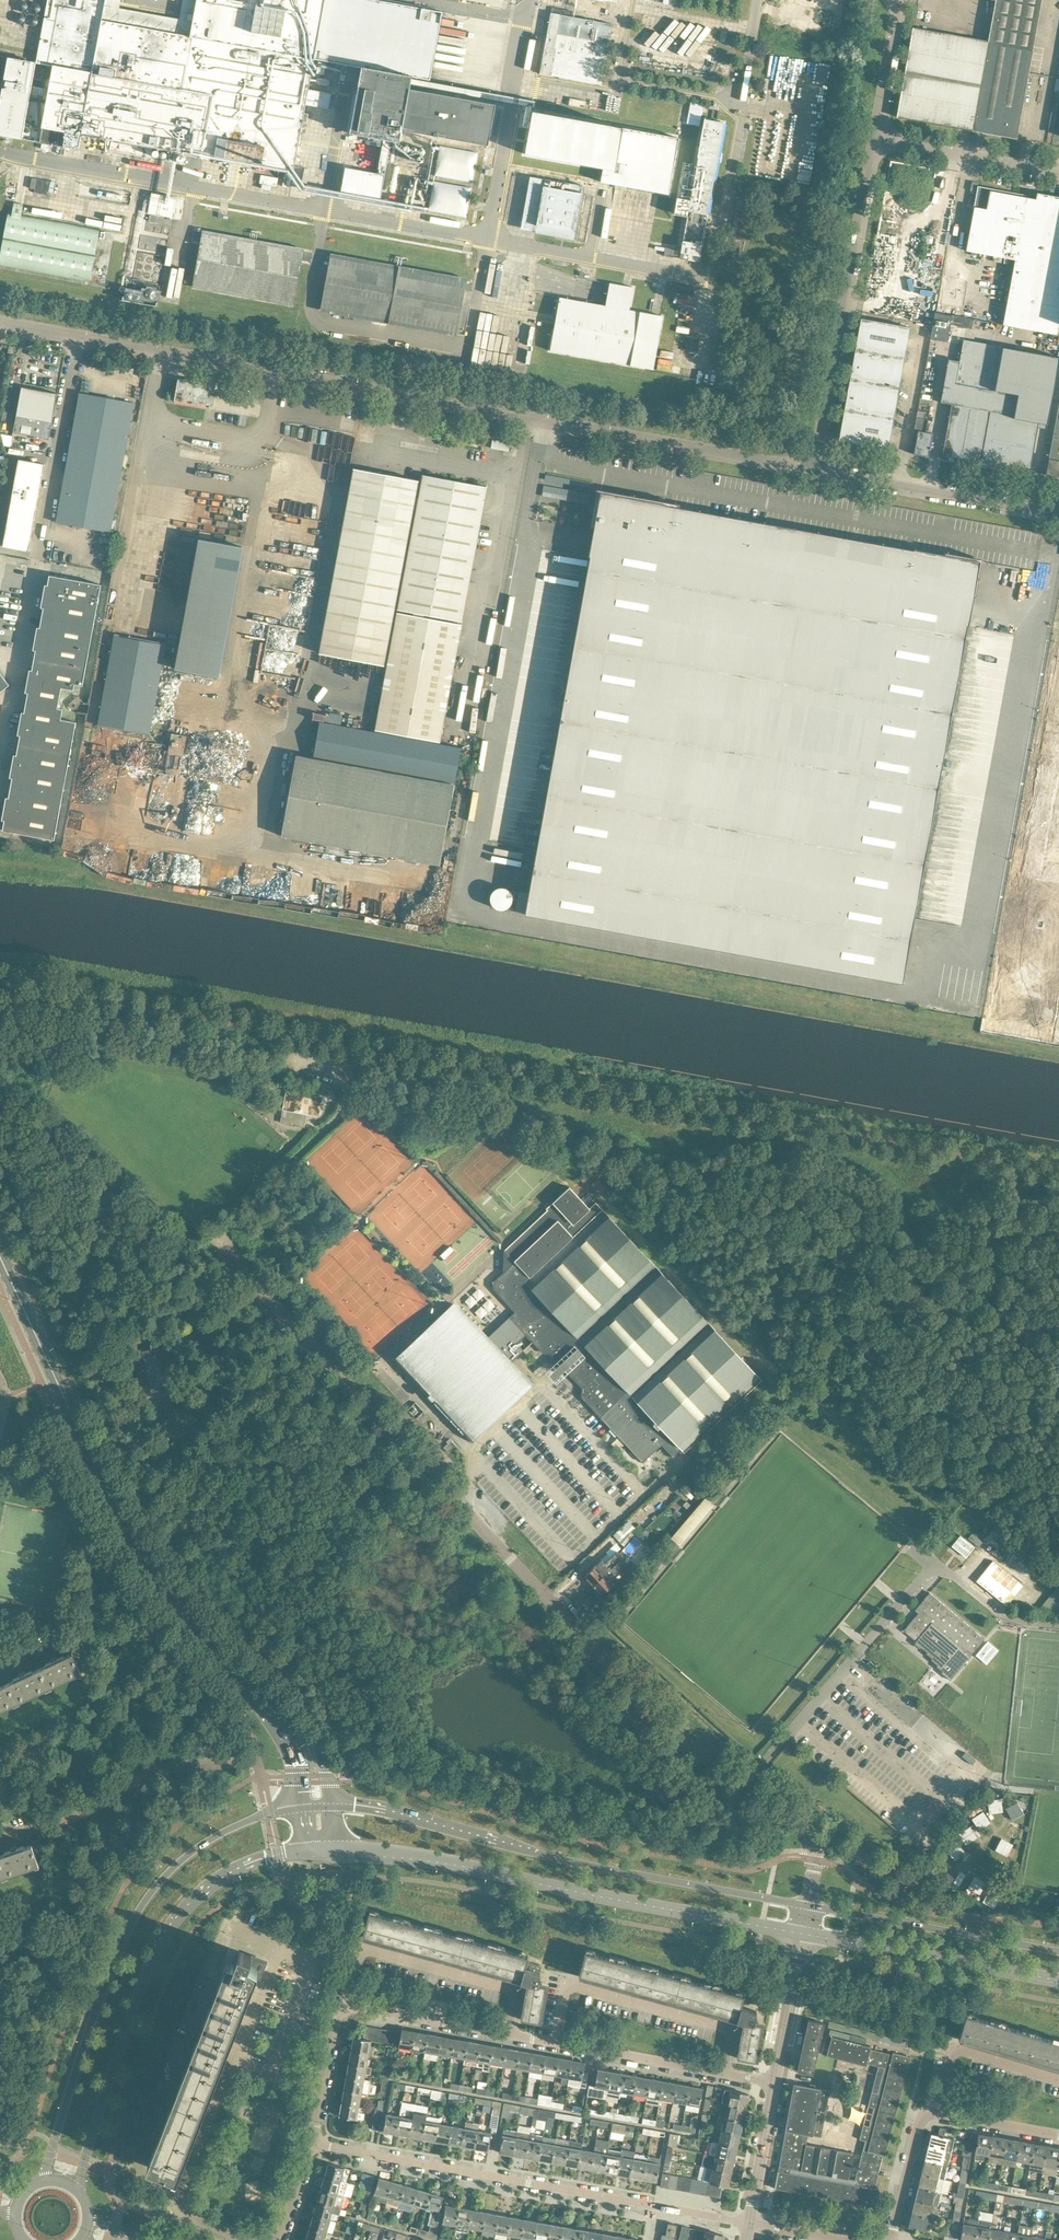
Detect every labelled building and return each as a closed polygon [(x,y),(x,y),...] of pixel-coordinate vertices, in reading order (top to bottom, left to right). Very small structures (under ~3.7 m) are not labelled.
[(191,37),(116,23),(117,18),(110,17),(111,11),(104,10),(106,0),(48,0),(36,63),(54,66),(50,89),(49,96),(40,142),(79,149),(82,134),(111,140),(109,150),(151,158),(153,147),(293,173),(302,122),(307,122),(308,113),(304,113),(305,104),(330,109),(330,108),(328,108),(331,93),(308,89),(313,59),(361,67),(412,76),(411,85),(428,88),(429,80),(430,80),(442,12),(377,0),(198,0),(191,37)] [(1041,0),(996,0),(988,42),(1032,50),(1041,0)] [(41,5),(19,1),(14,24),(37,28),(41,5)] [(550,13),(540,74),(602,85),(613,24),(550,13)] [(961,129),(972,130),(988,42),(913,28),(897,117),(961,129)] [(1032,50),(988,42),(972,130),(1016,138),(1032,50)] [(49,96),(50,89),(32,86),(36,62),(8,57),(0,103),(0,135),(22,139),(31,93),(49,96)] [(326,63),(318,62),(316,73),(324,74),(326,63)] [(412,76),(361,67),(350,133),(384,139),(391,140),(391,141),(400,142),(403,129),(488,145),(495,105),(410,89),(411,85),(412,76)] [(569,98),(568,105),(585,108),(586,101),(569,98)] [(679,138),(532,111),(525,153),(603,168),(601,182),(669,194),(679,138)] [(677,197),(674,214),(688,216),(680,258),(699,261),(724,122),(705,119),(704,118),(693,178),(695,178),(691,200),(677,197)] [(391,140),(384,139),(377,172),(346,167),(341,194),(380,201),(391,141),(391,140)] [(929,227),(938,168),(896,162),(892,194),(885,193),(881,220),(929,227)] [(584,185),(545,178),(535,232),(574,239),(584,185)] [(37,179),(35,189),(34,192),(47,195),(50,181),(37,179)] [(1020,194),(977,186),(965,250),(1005,257),(1004,263),(1010,264),(1012,258),(1018,260),(1006,325),(1057,335),(1058,326),(1058,197),(1037,193),(1036,199),(1022,197),(1023,194),(1020,194)] [(152,192),(148,212),(172,216),(176,196),(152,192)] [(402,197),(400,207),(424,211),(425,200),(402,197)] [(738,199),(737,205),(750,208),(751,201),(738,199)] [(736,210),(735,216),(748,219),(749,212),(736,210)] [(100,229),(9,212),(0,258),(0,265),(90,282),(100,229)] [(734,221),(733,227),(746,230),(747,223),(734,221)] [(201,231),(192,289),(294,305),(303,246),(201,231)] [(732,232),(731,238),(744,241),(745,234),(732,232)] [(665,247),(664,255),(674,257),(675,249),(665,247)] [(458,333),(467,275),(329,255),(320,313),(458,333)] [(560,297),(550,350),(653,369),(663,316),(629,310),(633,287),(610,283),(606,305),(560,297)] [(145,290),(146,304),(156,304),(155,289),(145,290)] [(142,292),(124,290),(123,300),(140,302),(142,292)] [(935,313),(930,339),(947,342),(950,325),(952,316),(935,313)] [(952,316),(950,325),(968,328),(969,318),(952,315),(952,316)] [(857,339),(840,431),(847,441),(888,449),(894,418),(910,327),(861,318),(857,339)] [(717,337),(713,358),(727,360),(730,339),(717,337)] [(1029,474),(1029,472),(1037,427),(1038,422),(1047,424),(1058,357),(1058,356),(963,339),(959,360),(948,358),(940,403),(951,405),(941,459),(981,466),(1004,470),(1029,474)] [(695,384),(715,387),(718,373),(698,370),(695,384)] [(174,401),(185,403),(189,380),(178,378),(174,401)] [(210,383),(189,380),(185,403),(205,407),(210,383)] [(49,439),(58,393),(22,387),(13,432),(49,439)] [(80,393),(68,457),(122,467),(134,403),(80,393)] [(1046,475),(1054,476),(1058,477),(1058,399),(1046,475)] [(917,410),(913,436),(917,437),(914,454),(928,456),(933,433),(926,432),(928,420),(923,419),(925,412),(917,410)] [(788,415),(786,430),(795,432),(798,417),(797,417),(788,415)] [(110,532),(122,467),(68,457),(56,522),(110,532)] [(19,459),(17,470),(43,475),(45,464),(19,459)] [(413,508),(416,508),(418,498),(415,498),(418,480),(354,468),(319,653),(384,665),(413,508)] [(43,475),(17,470),(15,481),(41,485),(43,475)] [(545,474),(542,497),(589,504),(593,482),(545,474)] [(418,498),(416,508),(417,508),(398,609),(462,621),(487,487),(423,475),(418,498)] [(15,481),(13,492),(39,496),(41,485),(15,481)] [(525,914),(713,948),(790,527),(679,507),(679,504),(598,489),(591,527),(593,528),(588,556),(589,556),(529,892),(518,890),(514,911),(525,913),(525,914)] [(37,507),(39,496),(13,492),(11,503),(37,507)] [(11,503),(9,514),(35,518),(37,507),(11,503)] [(35,518),(9,514),(7,524),(33,529),(35,518)] [(7,524),(5,535),(31,540),(33,529),(7,524)] [(913,550),(790,527),(713,948),(902,982),(967,625),(968,625),(973,597),(975,597),(982,559),(944,552),(944,554),(913,549),(913,550)] [(31,540),(5,535),(3,546),(29,551),(31,540)] [(196,538),(174,658),(219,666),(242,547),(196,538)] [(45,584),(43,596),(97,606),(101,585),(50,575),(48,585),(45,584)] [(43,596),(41,607),(44,608),(42,617),(93,627),(97,606),(43,596)] [(440,742),(462,624),(397,612),(387,666),(375,730),(440,742)] [(37,627),(35,638),(89,648),(93,627),(42,617),(40,627),(37,627)] [(149,735),(166,643),(114,634),(98,726),(149,735)] [(35,638),(33,650),(36,650),(34,660),(86,669),(89,648),(35,638)] [(1042,747),(1058,750),(1058,657),(1042,747)] [(30,669),(27,681),(61,687),(74,690),(75,684),(83,685),(86,669),(34,660),(32,670),(30,669)] [(9,685),(0,672),(0,692),(9,685)] [(27,681),(25,692),(28,693),(26,702),(58,708),(61,687),(27,681)] [(78,696),(69,704),(74,709),(83,701),(78,696)] [(22,712),(20,723),(74,733),(76,722),(61,719),(63,709),(58,708),(26,702),(24,712),(22,712)] [(319,735),(321,722),(322,720),(326,721),(326,717),(328,718),(327,723),(340,725),(342,715),(329,712),(329,715),(327,714),(327,715),(314,712),(309,734),(319,736),(319,735)] [(319,736),(315,759),(454,784),(461,748),(326,723),(321,722),(319,735),(319,736)] [(20,723),(18,735),(20,735),(18,745),(70,754),(74,733),(20,723)] [(14,754),(12,766),(66,776),(70,754),(18,745),(17,755),(14,754)] [(439,864),(454,784),(315,759),(296,755),(281,835),(439,864)] [(12,766),(10,777),(12,778),(11,787),(62,797),(66,776),(12,766)] [(6,797),(4,808),(58,818),(62,797),(11,787),(9,797),(6,797)] [(4,808),(2,820),(5,820),(3,830),(54,839),(58,818),(4,808)] [(495,906),(497,909),(500,910),(504,910),(507,909),(509,907),(511,904),(512,901),(512,898),(511,895),(509,893),(506,891),(503,890),(500,891),(497,892),(494,895),(493,897),(493,901),(493,904),(495,906)] [(999,994),(1057,1002),(1058,990),(1058,956),(1057,964),(1053,948),(1042,947),(1014,953),(1012,945),(1006,944),(999,994)] [(282,1110),(319,1116),(323,1097),(286,1090),(282,1110)] [(499,1276),(497,1278),(493,1282),(493,1288),(515,1312),(487,1338),(455,1304),(395,1360),(396,1362),(396,1361),(404,1370),(440,1409),(441,1409),(442,1410),(442,1411),(470,1440),(530,1384),(510,1363),(524,1350),(523,1350),(533,1342),(537,1342),(546,1353),(549,1353),(560,1364),(555,1368),(561,1374),(565,1370),(582,1388),(581,1397),(643,1462),(662,1444),(673,1456),(680,1449),(684,1453),(684,1452),(762,1379),(596,1202),(589,1208),(569,1187),(546,1208),(547,1210),(504,1250),(503,1272),(503,1277),(499,1276)] [(443,1447),(448,1452),(456,1445),(449,1438),(446,1441),(448,1443),(443,1447)] [(682,1482),(675,1490),(679,1494),(687,1485),(682,1482)] [(682,1526),(691,1532),(713,1502),(704,1495),(682,1526)] [(617,1542),(623,1547),(632,1537),(626,1532),(617,1542)] [(978,1547),(983,1542),(972,1533),(968,1538),(978,1547)] [(960,1535),(956,1541),(952,1546),(966,1557),(970,1552),(974,1546),(960,1535)] [(625,1547),(619,1553),(625,1559),(631,1553),(625,1547)] [(583,1577),(592,1586),(615,1564),(611,1559),(606,1564),(602,1560),(583,1577)] [(987,1589),(994,1595),(1007,1605),(1023,1585),(993,1561),(992,1561),(976,1581),(987,1589)] [(615,1564),(592,1586),(600,1595),(614,1583),(614,1582),(624,1573),(615,1564)] [(941,1672),(950,1680),(971,1655),(984,1639),(930,1592),(915,1610),(918,1613),(903,1630),(916,1641),(915,1642),(927,1652),(926,1653),(932,1658),(931,1660),(937,1665),(936,1666),(942,1671),(941,1672)] [(1054,1593),(1050,1598),(1058,1606),(1058,1597),(1054,1593)] [(1046,1603),(1041,1608),(1052,1617),(1056,1612),(1046,1603)] [(988,1641),(976,1655),(981,1659),(986,1663),(998,1650),(993,1646),(988,1641)] [(40,1668),(48,1687),(80,1672),(81,1674),(82,1674),(72,1653),(70,1654),(70,1653),(64,1656),(63,1655),(57,1657),(57,1658),(58,1659),(53,1662),(52,1660),(46,1663),(46,1665),(39,1668),(40,1668)] [(867,1664),(873,1669),(875,1666),(870,1660),(867,1664)] [(7,1683),(16,1702),(48,1687),(40,1668),(39,1668),(32,1671),(32,1670),(25,1672),(25,1673),(26,1674),(21,1677),(20,1675),(14,1678),(14,1680),(7,1683)] [(16,1702),(7,1683),(0,1686),(0,1685),(0,1710),(16,1702)] [(987,1800),(989,1813),(1002,1811),(1001,1798),(987,1800)] [(1017,1802),(1006,1808),(1012,1820),(1024,1813),(1017,1802)] [(983,1811),(972,1818),(979,1829),(990,1822),(983,1811)] [(1022,1827),(1009,1823),(1005,1836),(1018,1839),(1022,1827)] [(970,1826),(959,1834),(966,1845),(977,1837),(970,1826)] [(1001,1838),(995,1850),(1007,1856),(1013,1844),(1001,1838)] [(946,1850),(955,1860),(965,1852),(956,1842),(946,1850)] [(5,1875),(38,1864),(39,1866),(40,1866),(32,1844),(30,1844),(24,1847),(23,1845),(17,1847),(16,1847),(17,1849),(12,1851),(12,1849),(11,1849),(5,1851),(5,1853),(0,1855),(0,1861),(5,1875)] [(960,1871),(953,1882),(959,1886),(966,1874),(960,1871)] [(986,1882),(974,1876),(968,1887),(979,1894),(986,1882)] [(982,1901),(994,1908),(1001,1896),(989,1890),(982,1901)] [(520,1981),(527,1983),(520,2019),(539,2023),(545,1986),(538,1984),(540,1972),(539,1972),(540,1967),(540,1966),(540,1965),(539,1964),(531,1962),(530,1964),(526,1962),(528,1955),(369,1912),(363,1935),(371,1937),(371,1938),(387,1942),(387,1941),(403,1945),(402,1946),(418,1951),(418,1950),(434,1954),(434,1955),(450,1960),(450,1958),(466,1963),(466,1964),(481,1968),(482,1967),(497,1972),(497,1973),(513,1977),(513,1976),(521,1978),(520,1981)] [(228,1947),(220,1967),(218,1971),(224,1974),(149,2165),(175,2175),(253,1974),(258,1976),(258,1975),(259,1975),(260,1972),(261,1972),(263,1966),(263,1965),(264,1962),(263,1962),(264,1961),(251,1956),(252,1956),(239,1951),(228,1947)] [(737,2020),(743,2022),(737,2058),(755,2061),(762,2024),(754,2023),(756,2011),(741,2007),(742,2002),(744,1995),(585,1951),(579,1974),(579,1977),(737,2020)] [(959,2037),(967,2039),(967,2040),(983,2045),(983,2044),(998,2048),(998,2049),(1014,2054),(1014,2053),(1030,2058),(1029,2059),(1045,2063),(1045,2062),(1058,2066),(1058,2042),(966,2014),(959,2036),(959,2037)] [(808,2019),(801,2051),(800,2056),(797,2071),(813,2074),(824,2023),(808,2019)] [(362,2038),(369,2039),(371,2027),(365,2025),(362,2038)] [(371,2040),(375,2041),(378,2028),(371,2027),(369,2039),(371,2040)] [(378,2028),(375,2041),(381,2042),(384,2029),(378,2028)] [(384,2029),(381,2042),(388,2043),(390,2030),(384,2029)] [(402,2029),(399,2047),(412,2049),(415,2031),(411,2031),(402,2029)] [(390,2030),(388,2043),(394,2045),(397,2031),(390,2030)] [(415,2031),(412,2049),(425,2051),(428,2034),(424,2033),(415,2031)] [(437,2061),(438,2054),(441,2036),(437,2035),(428,2034),(425,2051),(425,2052),(424,2058),(437,2061)] [(883,2155),(885,2156),(910,2057),(910,2056),(908,2056),(893,2052),(892,2054),(870,2049),(871,2046),(827,2035),(822,2054),(866,2065),(867,2063),(878,2066),(868,2106),(874,2108),(869,2126),(863,2124),(859,2139),(865,2140),(858,2166),(857,2169),(858,2169),(855,2180),(849,2178),(853,2153),(806,2144),(801,2174),(778,2170),(775,2188),(875,2207),(879,2189),(874,2188),(877,2178),(878,2174),(883,2175),(884,2171),(880,2169),(879,2169),(883,2155)] [(852,2035),(850,2040),(865,2044),(866,2038),(852,2035)] [(438,2054),(451,2056),(454,2038),(441,2036),(438,2054)] [(371,2040),(369,2039),(362,2038),(354,2037),(351,2050),(369,2053),(373,2054),(375,2046),(370,2045),(371,2040)] [(468,2041),(454,2038),(451,2056),(464,2059),(468,2041)] [(464,2059),(463,2064),(476,2066),(477,2061),(481,2043),(480,2043),(468,2041),(464,2059)] [(489,2072),(490,2064),(494,2046),(481,2043),(477,2061),(483,2062),(482,2071),(489,2072)] [(491,2064),(503,2066),(507,2048),(501,2047),(495,2046),(494,2046),(490,2064),(491,2064)] [(503,2066),(516,2068),(520,2050),(507,2048),(503,2066)] [(366,2066),(369,2053),(351,2050),(349,2063),(366,2066)] [(516,2068),(530,2071),(533,2053),(520,2050),(516,2068)] [(546,2055),(533,2053),(530,2071),(543,2073),(546,2055)] [(559,2057),(546,2055),(543,2073),(556,2076),(559,2057)] [(559,2057),(556,2076),(562,2077),(561,2083),(568,2085),(572,2060),(559,2057)] [(572,2060),(568,2085),(586,2088),(589,2073),(584,2072),(585,2062),(581,2062),(572,2060)] [(349,2063),(347,2076),(364,2079),(365,2073),(370,2074),(371,2067),(366,2066),(349,2063)] [(589,2085),(587,2096),(606,2099),(607,2095),(611,2071),(598,2069),(597,2072),(591,2071),(589,2085)] [(611,2071),(607,2095),(620,2098),(621,2092),(624,2074),(611,2071)] [(633,2094),(637,2076),(624,2074),(621,2092),(627,2093),(626,2100),(633,2101),(634,2095),(633,2094)] [(347,2076),(344,2089),(362,2092),(368,2093),(370,2080),(364,2079),(347,2076)] [(637,2076),(633,2094),(634,2095),(647,2097),(650,2078),(637,2076)] [(647,2097),(646,2102),(659,2105),(660,2099),(663,2081),(650,2078),(647,2097)] [(676,2083),(663,2081),(660,2099),(673,2102),(676,2083)] [(676,2083),(673,2102),(686,2104),(689,2086),(676,2083)] [(809,2086),(794,2083),(785,2130),(786,2130),(778,2170),(801,2174),(806,2144),(808,2134),(812,2135),(821,2137),(824,2122),(830,2090),(815,2087),(815,2084),(810,2083),(809,2086)] [(686,2104),(685,2110),(698,2113),(703,2088),(689,2086),(686,2104)] [(722,2102),(746,2107),(749,2094),(725,2088),(722,2102)] [(344,2089),(342,2102),(359,2105),(362,2092),(344,2089)] [(442,2091),(432,2089),(431,2094),(430,2098),(441,2100),(442,2091)] [(539,2095),(538,2100),(537,2105),(550,2107),(551,2102),(552,2098),(539,2095)] [(499,2116),(501,2102),(484,2099),(483,2104),(492,2106),(491,2115),(499,2116)] [(342,2102),(339,2116),(357,2119),(359,2105),(342,2102)] [(510,2108),(520,2110),(521,2106),(504,2102),(501,2117),(508,2118),(510,2108)] [(719,2115),(725,2116),(743,2120),(746,2107),(722,2102),(719,2115)] [(581,2113),(582,2108),(564,2105),(563,2110),(581,2113)] [(534,2108),(521,2106),(520,2110),(520,2112),(533,2115),(534,2108)] [(401,2107),(399,2116),(400,2116),(397,2134),(410,2136),(413,2118),(412,2118),(414,2109),(401,2107)] [(382,2110),(377,2109),(375,2109),(372,2129),(379,2130),(382,2110)] [(413,2118),(410,2136),(423,2138),(426,2121),(427,2116),(427,2112),(414,2109),(412,2118),(413,2118)] [(547,2110),(539,2109),(538,2118),(546,2120),(546,2115),(547,2110)] [(397,2134),(400,2116),(399,2116),(386,2114),(383,2131),(397,2134)] [(724,2123),(722,2129),(739,2133),(743,2120),(725,2116),(719,2115),(717,2121),(724,2123)] [(426,2121),(423,2138),(436,2141),(439,2123),(439,2118),(427,2116),(426,2121)] [(462,2145),(475,2148),(478,2130),(479,2124),(466,2122),(465,2128),(462,2145)] [(625,2130),(626,2125),(613,2122),(612,2130),(624,2133),(625,2130)] [(439,2123),(436,2141),(449,2143),(452,2126),(439,2123)] [(465,2128),(464,2128),(452,2126),(449,2143),(462,2145),(465,2128)] [(940,2128),(938,2135),(944,2136),(946,2129),(940,2128)] [(499,2152),(513,2155),(516,2137),(517,2131),(504,2129),(503,2135),(502,2135),(499,2152)] [(719,2143),(736,2147),(739,2133),(722,2129),(719,2143)] [(491,2133),(478,2130),(475,2148),(488,2150),(491,2133)] [(516,2137),(513,2155),(526,2157),(529,2139),(530,2134),(517,2131),(516,2137)] [(928,2146),(951,2152),(954,2139),(944,2136),(938,2135),(931,2133),(928,2146)] [(539,2160),(542,2142),(543,2136),(530,2134),(529,2139),(526,2157),(539,2160)] [(670,2134),(668,2144),(676,2146),(678,2135),(670,2134)] [(984,2154),(989,2155),(993,2136),(979,2134),(974,2159),(983,2160),(984,2154)] [(542,2142),(539,2160),(552,2162),(556,2144),(555,2144),(556,2139),(543,2136),(542,2142)] [(1002,2164),(1006,2139),(993,2136),(989,2155),(988,2161),(1002,2164)] [(565,2164),(568,2146),(569,2141),(556,2139),(555,2144),(556,2144),(552,2162),(565,2164)] [(1016,2160),(1019,2141),(1006,2139),(1002,2164),(1015,2166),(1016,2160)] [(582,2143),(569,2141),(568,2146),(565,2164),(578,2167),(582,2149),(581,2149),(582,2143)] [(736,2147),(719,2143),(713,2141),(710,2154),(733,2159),(736,2147)] [(964,2141),(962,2154),(964,2155),(970,2156),(973,2143),(964,2141)] [(1030,2162),(1033,2144),(1019,2141),(1016,2160),(1030,2162)] [(1033,2144),(1030,2162),(1029,2170),(1042,2172),(1047,2146),(1033,2144)] [(605,2171),(608,2154),(607,2153),(601,2152),(602,2147),(595,2146),(594,2151),(595,2151),(592,2169),(605,2171)] [(951,2152),(928,2146),(925,2159),(948,2165),(951,2152)] [(1058,2157),(1058,2148),(1047,2146),(1042,2172),(1042,2173),(1056,2176),(1058,2157)] [(582,2149),(578,2167),(592,2169),(595,2151),(594,2151),(582,2149)] [(617,2174),(620,2156),(621,2151),(608,2149),(607,2153),(608,2154),(605,2171),(617,2174)] [(621,2150),(621,2151),(620,2156),(617,2174),(631,2176),(634,2158),(633,2158),(634,2153),(634,2152),(621,2150)] [(647,2156),(634,2153),(633,2158),(634,2158),(631,2176),(644,2178),(647,2161),(647,2156)] [(707,2167),(730,2173),(733,2159),(710,2154),(705,2153),(702,2166),(707,2167)] [(964,2155),(961,2168),(968,2170),(970,2156),(964,2155)] [(647,2161),(644,2178),(657,2181),(660,2163),(661,2158),(647,2156),(647,2161)] [(948,2165),(925,2159),(921,2173),(944,2179),(948,2165)] [(329,2163),(325,2175),(346,2182),(350,2169),(329,2163)] [(707,2167),(704,2180),(707,2181),(711,2181),(711,2183),(714,2183),(722,2185),(727,2186),(730,2173),(707,2167)] [(961,2168),(959,2182),(966,2184),(968,2170),(961,2168)] [(375,2176),(363,2173),(359,2186),(366,2188),(371,2189),(375,2176)] [(944,2179),(921,2173),(918,2186),(941,2191),(944,2179)] [(663,2174),(660,2186),(668,2188),(670,2175),(663,2174)] [(346,2182),(325,2175),(321,2188),(344,2194),(348,2182),(346,2182)] [(670,2175),(668,2188),(675,2189),(677,2176),(670,2175)] [(677,2176),(675,2189),(683,2190),(685,2177),(677,2176)] [(375,2199),(386,2202),(392,2181),(379,2177),(374,2196),(375,2199)] [(685,2177),(683,2190),(690,2192),(692,2179),(685,2177)] [(692,2179),(690,2192),(697,2193),(700,2180),(692,2179)] [(970,2185),(984,2188),(985,2182),(971,2179),(970,2185)] [(700,2180),(697,2193),(704,2194),(707,2181),(704,2180),(704,2181),(700,2180)] [(405,2185),(392,2181),(386,2202),(399,2206),(405,2185)] [(704,2194),(712,2196),(714,2183),(711,2183),(711,2181),(707,2181),(704,2194)] [(959,2182),(957,2192),(964,2194),(966,2184),(959,2182)] [(984,2188),(997,2190),(998,2184),(985,2182),(984,2188)] [(1027,2182),(1025,2189),(1025,2195),(1038,2197),(1039,2192),(1030,2190),(1031,2182),(1027,2182)] [(722,2185),(714,2183),(712,2196),(720,2197),(722,2185)] [(399,2206),(398,2207),(411,2211),(413,2205),(417,2189),(405,2185),(399,2206)] [(941,2191),(918,2186),(915,2199),(938,2205),(941,2191)] [(1011,2192),(1025,2195),(1025,2189),(1012,2187),(1011,2192)] [(321,2188),(317,2201),(341,2208),(342,2208),(345,2195),(344,2194),(321,2188)] [(366,2188),(362,2200),(367,2201),(371,2189),(366,2188)] [(419,2207),(425,2209),(430,2192),(417,2189),(413,2205),(414,2203),(419,2205),(419,2207)] [(430,2192),(425,2209),(426,2209),(426,2207),(432,2209),(432,2211),(428,2224),(430,2225),(429,2231),(427,2236),(436,2239),(438,2230),(436,2226),(437,2224),(440,2213),(439,2213),(443,2196),(439,2195),(440,2192),(433,2190),(432,2193),(430,2192)] [(989,2193),(983,2191),(981,2199),(988,2200),(989,2193)] [(1053,2194),(1039,2192),(1038,2197),(1052,2200),(1053,2194)] [(1000,2202),(1009,2204),(1010,2196),(996,2194),(995,2201),(1000,2202)] [(954,2197),(953,2200),(956,2201),(954,2209),(961,2210),(963,2197),(955,2195),(954,2197)] [(1024,2199),(1010,2196),(1009,2204),(1022,2206),(1024,2199)] [(938,2205),(915,2199),(911,2213),(934,2218),(938,2205)] [(1022,2206),(1036,2209),(1037,2201),(1024,2199),(1022,2206)] [(317,2201),(314,2213),(330,2218),(331,2212),(339,2214),(341,2208),(317,2201)] [(1037,2201),(1036,2209),(1043,2210),(1044,2202),(1037,2201)] [(1051,2204),(1050,2211),(1058,2213),(1058,2205),(1051,2204)] [(443,2222),(456,2225),(459,2207),(446,2205),(443,2222)] [(456,2225),(455,2228),(468,2230),(469,2227),(472,2209),(459,2207),(456,2225)] [(469,2227),(482,2229),(485,2212),(472,2209),(469,2227)] [(961,2210),(954,2209),(952,2223),(959,2224),(961,2210)] [(495,2232),(498,2214),(485,2212),(482,2229),(495,2232)] [(332,2219),(330,2218),(314,2213),(310,2226),(328,2231),(330,2225),(332,2219)] [(934,2218),(911,2213),(908,2226),(914,2228),(925,2231),(927,2225),(933,2226),(934,2218)] [(495,2232),(508,2234),(511,2217),(498,2214),(495,2232)] [(521,2236),(524,2219),(511,2217),(508,2234),(521,2236)] [(977,2225),(978,2219),(969,2217),(969,2219),(964,2219),(960,2239),(963,2239),(974,2239),(977,2225)] [(535,2239),(534,2239),(537,2221),(524,2219),(521,2236),(522,2237),(521,2239),(534,2239),(535,2239)] [(990,2227),(991,2221),(978,2219),(977,2225),(974,2239),(988,2239),(990,2227)] [(551,2224),(537,2221),(534,2239),(535,2239),(534,2239),(548,2239),(551,2224)] [(944,2236),(956,2238),(959,2224),(952,2223),(946,2222),(944,2236)] [(666,2235),(675,2237),(677,2224),(668,2223),(666,2235)] [(988,2239),(1002,2239),(1004,2230),(995,2228),(996,2224),(991,2223),(988,2239)] [(564,2226),(551,2224),(548,2239),(561,2239),(564,2226)] [(1016,2239),(1030,2239),(1031,2235),(1033,2226),(1019,2224),(1018,2233),(1016,2239)] [(1004,2230),(1002,2239),(1016,2239),(1018,2233),(1010,2231),(1011,2226),(1005,2225),(1004,2230)] [(306,2239),(309,2239),(323,2239),(324,2237),(326,2238),(328,2231),(310,2226),(306,2239)] [(577,2229),(564,2226),(561,2239),(574,2239),(577,2229)] [(682,2226),(679,2239),(684,2239),(687,2239),(690,2227),(682,2226)] [(590,2231),(577,2229),(574,2239),(588,2239),(590,2231)] [(603,2233),(590,2231),(588,2239),(602,2239),(603,2233)] [(704,2239),(722,2239),(723,2235),(706,2231),(704,2239)] [(1044,2239),(1058,2239),(1050,2239),(1051,2233),(1046,2232),(1045,2238),(1044,2239)]
